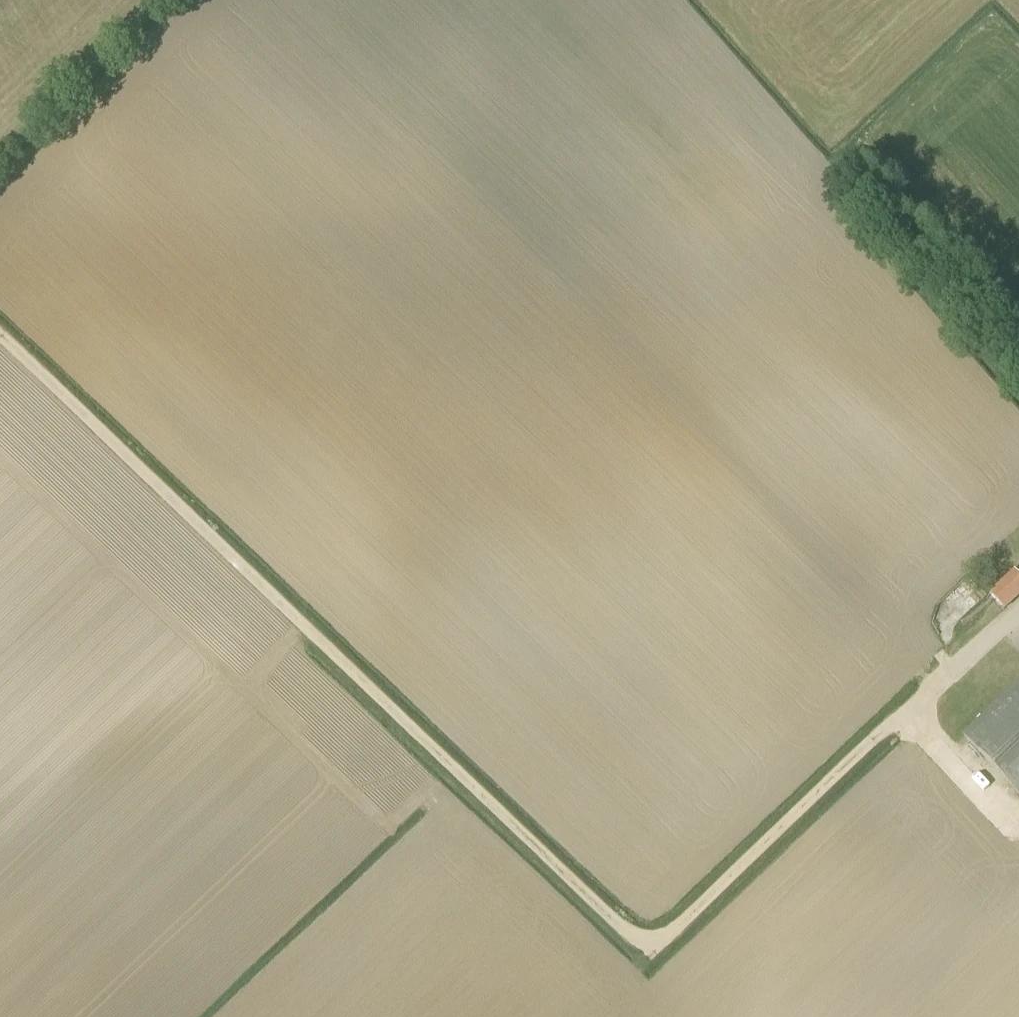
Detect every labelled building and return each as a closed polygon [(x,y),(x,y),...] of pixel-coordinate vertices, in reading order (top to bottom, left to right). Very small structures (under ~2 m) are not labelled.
[(1018,597),(1018,576),(1013,570),(988,593),(1004,610),(1018,597)] [(963,735),(1018,795),(1018,679),(963,735)]
